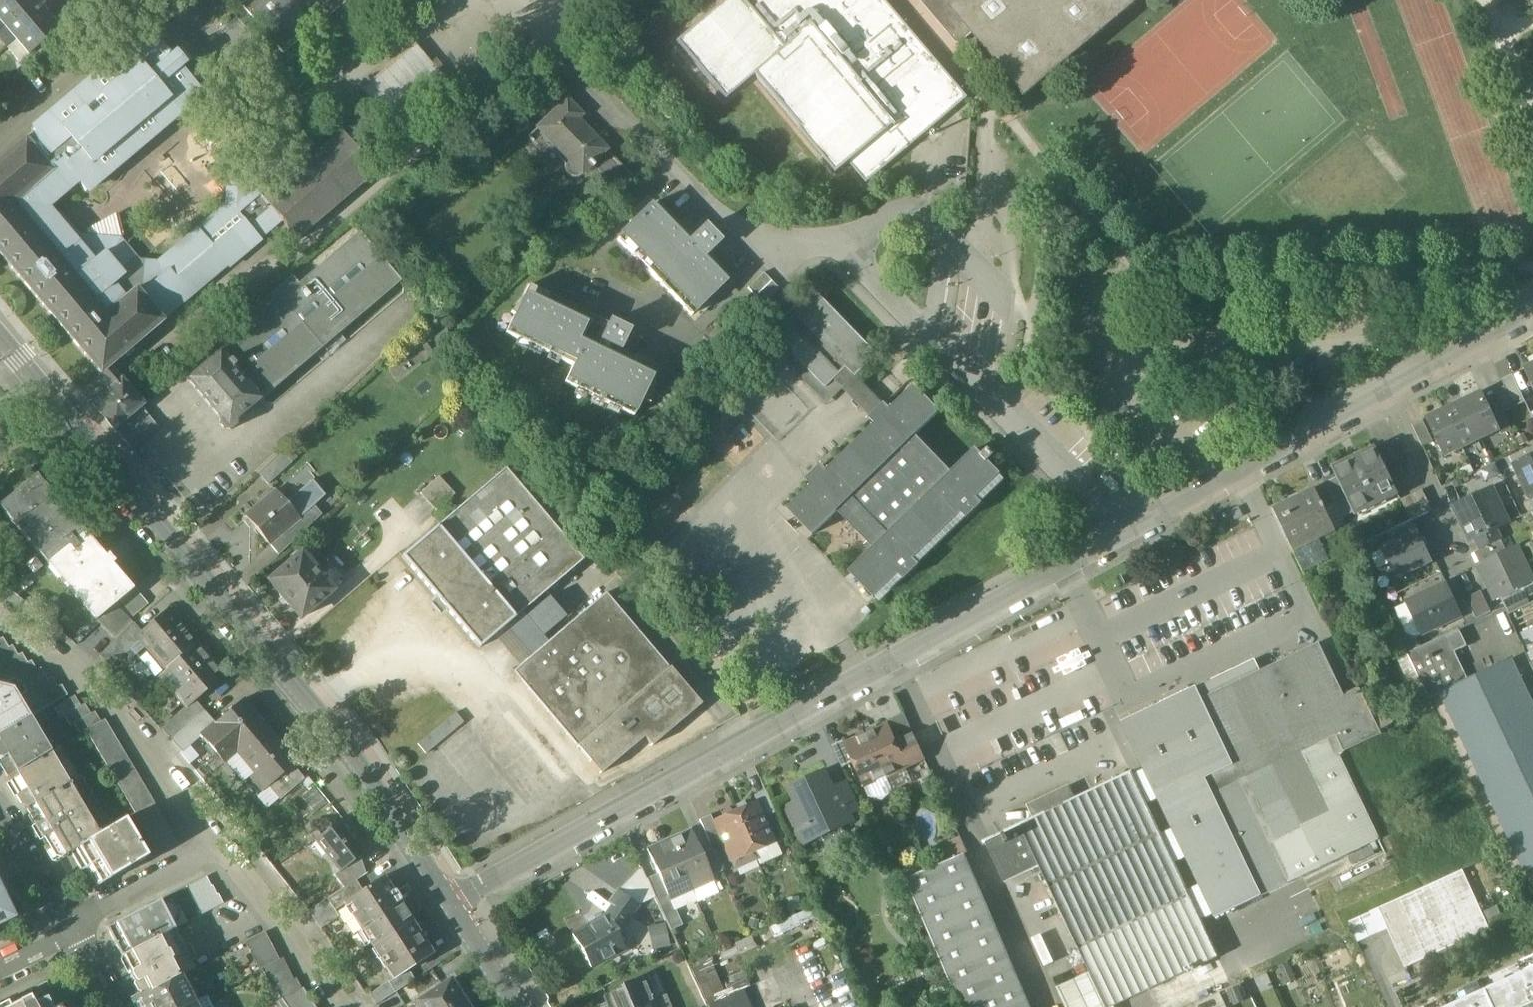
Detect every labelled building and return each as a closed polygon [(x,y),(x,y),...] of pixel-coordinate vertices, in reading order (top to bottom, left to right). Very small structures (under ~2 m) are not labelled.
[(0,6),(0,22),(4,27),(35,1),(35,0),(7,0),(0,6)] [(359,0),(313,0),(292,16),(279,0),(238,0),(286,59),(359,0)] [(759,5),(755,0),(753,0),(747,5),(742,0),(725,0),(676,42),(725,99),(754,75),(837,173),(849,163),(867,184),(968,98),(885,0),(765,0),(759,5)] [(920,2),(956,44),(960,44),(972,35),(1025,97),(1140,0),(922,0),(920,2)] [(35,1),(4,27),(16,41),(48,15),(35,1)] [(48,15),(16,41),(29,56),(60,30),(48,15)] [(233,190),(229,190),(228,206),(158,265),(138,264),(119,242),(79,239),(60,216),(51,216),(45,209),(76,182),(86,193),(203,94),(182,69),(187,65),(176,53),(171,57),(150,32),(33,131),(38,136),(28,144),(25,141),(0,162),(0,256),(101,375),(110,367),(163,322),(162,320),(226,265),(228,268),(260,240),(258,238),(280,220),(298,240),(377,173),(342,133),(319,152),(307,137),(251,184),(252,186),(246,191),(243,190),(233,190)] [(400,135),(454,90),(416,44),(362,89),(400,135)] [(235,149),(233,190),(243,190),(245,154),(256,144),(260,150),(268,143),(219,85),(211,91),(250,137),(235,149)] [(581,176),(582,175),(589,167),(593,171),(595,168),(592,165),(597,159),(615,177),(624,168),(577,120),(582,116),(566,100),(529,138),(541,151),(551,143),(568,161),(567,163),(566,164),(566,166),(566,168),(566,170),(566,172),(567,173),(568,175),(570,176),(572,177),(573,177),(575,178),(577,177),(579,177),(581,176)] [(691,241),(655,203),(617,240),(692,316),(729,280),(705,255),(718,242),(704,228),(691,241)] [(249,327),(187,379),(220,418),(219,424),(224,430),(231,430),(236,426),(237,420),(327,343),(336,354),(355,338),(346,327),(400,281),(359,233),(298,286),(291,277),(243,319),(249,327)] [(771,282),(763,274),(747,289),(755,297),(771,282)] [(779,290),(771,282),(755,297),(763,305),(779,290)] [(548,295),(529,286),(523,298),(511,313),(514,316),(506,333),(573,365),(564,383),(634,416),(644,395),(651,397),(657,369),(634,358),(631,363),(615,356),(628,331),(610,323),(598,347),(582,339),(590,322),(546,301),(548,295)] [(847,368),(856,377),(878,356),(813,289),(769,330),(826,389),(847,368)] [(871,418),(884,406),(856,377),(847,368),(826,389),(769,330),(761,339),(826,406),(843,389),(871,418)] [(1523,368),(1532,389),(1532,364),(1523,368)] [(101,375),(112,388),(121,380),(110,367),(101,375)] [(1505,387),(1515,408),(1526,403),(1513,375),(1502,381),(1505,387)] [(144,406),(121,380),(112,388),(92,405),(114,431),(141,409),(144,406)] [(915,387),(890,411),(885,405),(884,406),(871,418),(870,419),(876,425),(828,472),(822,466),(807,480),(813,486),(788,510),(813,535),(837,511),(874,549),(849,573),(874,598),(899,575),(904,581),(919,566),(913,560),(962,513),(967,519),(982,505),(976,499),(1001,475),(988,463),(995,456),(989,450),(982,456),(976,450),(951,473),(915,436),(940,412),(915,387)] [(1505,387),(1494,392),(1502,410),(1504,413),(1515,408),(1505,387)] [(1481,393),(1463,402),(1481,440),(1499,431),(1491,415),(1481,393)] [(1481,440),(1463,402),(1445,410),(1463,448),(1481,440)] [(114,431),(131,451),(157,428),(141,409),(114,431)] [(1463,448),(1445,410),(1427,419),(1445,457),(1463,448)] [(1502,410),(1491,415),(1499,431),(1501,436),(1512,431),(1504,413),(1502,410)] [(1433,442),(1423,421),(1412,426),(1422,447),(1433,442)] [(1398,439),(1376,450),(1387,472),(1409,461),(1398,439)] [(1376,449),(1333,469),(1336,478),(1347,500),(1353,513),(1397,493),(1387,472),(1376,450),(1376,449)] [(281,452),(258,474),(267,484),(290,463),(281,452)] [(1531,456),(1532,460),(1515,468),(1530,499),(1532,497),(1532,455),(1531,456)] [(505,468),(401,556),(479,647),(514,618),(521,611),(583,559),(505,468)] [(36,475),(0,506),(0,509),(47,564),(84,532),(64,508),(66,506),(59,498),(57,500),(36,475)] [(438,477),(420,494),(436,511),(454,494),(438,477)] [(1347,500),(1336,478),(1325,483),(1336,505),(1347,500)] [(1336,505),(1325,483),(1314,488),(1325,510),(1336,505)] [(1314,488),(1272,509),(1288,542),(1313,531),(1317,538),(1318,538),(1334,530),(1325,510),(1314,488)] [(1422,490),(1401,500),(1411,521),(1432,510),(1422,490)] [(276,491),(245,517),(268,544),(299,518),(276,491)] [(1487,491),(1454,507),(1471,541),(1474,539),(1496,529),(1509,523),(1498,500),(1492,502),(1487,491)] [(1413,521),(1387,533),(1392,544),(1418,532),(1413,521)] [(1496,529),(1474,539),(1479,550),(1501,540),(1496,529)] [(105,557),(84,532),(47,564),(96,621),(133,590),(112,565),(114,563),(108,555),(105,557)] [(1392,544),(1382,549),(1395,578),(1431,561),(1418,532),(1392,544)] [(1317,538),(1292,550),(1303,572),(1329,560),(1318,538),(1317,538)] [(1479,550),(1474,553),(1479,563),(1506,551),(1501,540),(1479,550)] [(1477,564),(1494,601),(1532,583),(1532,580),(1517,546),(1506,551),(1479,563),(1477,564)] [(312,565),(301,552),(268,581),(279,594),(278,595),(288,606),(288,605),(300,619),(333,590),(322,576),(325,574),(315,562),(312,565)] [(1445,586),(1406,604),(1421,635),(1462,616),(1456,604),(1451,594),(1449,595),(1445,586)] [(669,668),(605,593),(547,642),(540,648),(513,672),(577,747),(669,668)] [(1478,594),(1467,599),(1477,620),(1478,622),(1489,617),(1478,594)] [(549,596),(525,616),(521,611),(514,618),(540,648),(547,642),(542,636),(566,616),(549,596)] [(1467,599),(1456,604),(1462,616),(1466,625),(1477,620),(1467,599)] [(133,623),(117,609),(99,624),(116,641),(133,623)] [(195,644),(167,610),(140,633),(136,636),(138,638),(149,651),(145,655),(144,665),(155,679),(165,670),(194,645),(195,644)] [(116,641),(100,658),(108,668),(125,654),(122,651),(138,638),(136,636),(140,633),(133,623),(116,641)] [(1465,647),(1458,632),(1447,637),(1454,652),(1465,647)] [(1454,652),(1447,637),(1437,641),(1419,650),(1418,649),(1407,654),(1429,700),(1440,694),(1439,693),(1467,680),(1454,652)] [(4,687),(4,686),(15,679),(17,683),(19,682),(41,670),(40,669),(37,671),(31,661),(27,663),(22,654),(18,656),(12,646),(8,648),(3,638),(0,640),(0,686),(4,687)] [(223,678),(194,645),(165,670),(166,671),(160,676),(188,708),(195,702),(223,678)] [(1123,723),(1215,918),(1378,840),(1338,756),(1381,735),(1360,691),(1344,698),(1319,645),(1202,700),(1197,688),(1123,723)] [(1439,693),(1440,694),(1482,784),(1532,760),(1532,705),(1511,659),(1467,680),(1439,693)] [(669,668),(577,747),(600,775),(644,738),(651,746),(700,704),(669,668)] [(41,670),(19,682),(26,692),(32,689),(32,690),(48,681),(41,670)] [(48,681),(32,690),(32,689),(26,692),(17,697),(30,718),(67,696),(61,686),(58,688),(52,679),(48,681)] [(30,718),(17,697),(13,689),(4,687),(0,686),(0,736),(30,718)] [(75,696),(54,709),(60,719),(64,717),(81,707),(75,696)] [(297,763),(243,700),(215,723),(200,736),(223,763),(237,751),(256,773),(251,777),(263,792),(269,787),(288,771),(297,763)] [(171,741),(205,712),(195,702),(188,708),(160,730),(171,741)] [(81,707),(64,717),(70,727),(74,724),(91,715),(85,704),(81,707)] [(91,715),(74,724),(80,735),(86,731),(101,722),(95,712),(91,715)] [(205,712),(171,741),(183,750),(194,736),(198,732),(200,736),(215,723),(205,712)] [(426,754),(465,722),(456,712),(418,744),(426,754)] [(904,713),(885,722),(887,726),(888,725),(897,743),(914,736),(904,713)] [(0,736),(0,760),(1,760),(0,764),(0,766),(7,778),(50,752),(30,718),(0,736)] [(101,722),(86,731),(104,762),(123,751),(104,720),(101,722)] [(887,726),(866,735),(886,778),(908,768),(897,743),(888,725),(887,726)] [(845,745),(844,745),(853,764),(864,788),(886,778),(866,735),(845,745)] [(914,736),(897,743),(908,768),(925,760),(914,736)] [(843,741),(832,746),(842,769),(853,764),(844,745),(845,745),(843,741)] [(154,803),(123,751),(104,762),(135,814),(154,803)] [(50,752),(7,778),(26,809),(69,783),(50,752)] [(1482,784),(1525,874),(1532,870),(1532,760),(1482,784)] [(288,771),(269,787),(280,800),(303,780),(298,774),(294,778),(288,771)] [(833,790),(825,772),(789,788),(796,803),(786,808),(798,834),(813,827),(818,839),(853,823),(850,815),(840,794),(836,796),(833,790)] [(1069,787),(1028,807),(1034,821),(986,844),(1005,884),(1039,868),(1106,1006),(1113,1006),(1114,1006),(1217,958),(1130,775),(1075,801),(1069,787)] [(111,828),(80,777),(69,783),(99,835),(111,828)] [(69,783),(26,809),(36,826),(41,827),(45,833),(43,839),(54,858),(59,859),(70,852),(99,835),(69,783)] [(848,783),(833,790),(836,796),(840,794),(850,815),(860,810),(848,783)] [(765,790),(754,795),(756,801),(764,817),(775,812),(765,790)] [(756,801),(735,811),(753,852),(775,842),(764,817),(756,801)] [(176,840),(154,803),(135,814),(157,851),(176,840)] [(735,811),(713,821),(720,837),(734,869),(756,859),(753,852),(735,811)] [(710,815),(699,820),(709,842),(720,837),(713,821),(710,815)] [(99,835),(70,852),(92,890),(147,858),(125,820),(111,828),(99,835)] [(341,821),(316,841),(340,871),(341,872),(355,861),(366,852),(341,821)] [(701,855),(690,831),(669,840),(691,890),(713,880),(701,855)] [(669,840),(647,850),(658,874),(668,896),(674,911),(696,901),(691,890),(669,840)] [(722,872),(712,849),(701,855),(711,877),(722,872)] [(965,855),(906,880),(960,1006),(1030,1006),(965,855)] [(355,861),(341,872),(340,871),(334,877),(343,888),(355,881),(365,874),(355,861)] [(1525,874),(1532,891),(1532,870),(1525,874)] [(1460,872),(1381,908),(1390,929),(1408,967),(1487,931),(1460,872)] [(668,896),(658,874),(647,879),(657,901),(668,896)] [(205,877),(186,888),(200,916),(223,904),(218,895),(217,896),(212,886),(211,887),(205,877)] [(393,891),(392,891),(383,877),(362,891),(343,903),(344,905),(372,948),(413,922),(399,902),(400,902),(401,900),(395,891),(393,891)] [(343,888),(325,900),(334,912),(344,905),(343,903),(362,891),(355,881),(343,888)] [(0,890),(0,927),(15,920),(0,890)] [(638,906),(618,892),(609,904),(613,907),(605,918),(573,935),(591,969),(611,958),(608,952),(623,944),(615,931),(619,929),(628,917),(629,918),(638,906)] [(668,896),(657,901),(664,916),(674,911),(668,896)] [(160,901),(106,928),(121,957),(175,929),(160,901)] [(1381,907),(1370,912),(1371,913),(1380,933),(1390,929),(1381,908),(1381,907)] [(1380,933),(1371,913),(1360,918),(1369,938),(1380,933)] [(1360,918),(1349,923),(1358,943),(1369,938),(1360,918)] [(413,922),(372,948),(392,979),(393,981),(408,971),(433,954),(413,922)] [(652,948),(670,946),(667,923),(650,926),(652,948)] [(175,929),(121,957),(141,996),(180,976),(195,968),(175,929)] [(264,933),(244,943),(259,971),(260,970),(279,960),(264,933)] [(706,957),(687,966),(706,1006),(707,1006),(725,999),(706,957)] [(1480,981),(1492,1006),(1532,1006),(1532,957),(1480,981)] [(279,960),(260,970),(272,991),(274,990),(293,980),(283,959),(279,960)] [(408,971),(393,981),(392,979),(387,983),(394,993),(415,980),(408,971)] [(132,1000),(136,1006),(188,1006),(192,1005),(195,1003),(180,976),(141,996),(132,1000)] [(621,986),(622,990),(606,996),(607,1000),(610,998),(614,1006),(657,1006),(654,1001),(644,977),(621,986)] [(293,980),(274,990),(280,1000),(281,1000),(301,989),(296,979),(293,980)] [(416,1003),(418,1006),(467,1006),(450,981),(416,1003)] [(1424,1006),(1492,1006),(1480,981),(1424,1006)] [(387,983),(369,995),(376,1005),(385,999),(394,993),(387,983)] [(281,1000),(286,1006),(315,1006),(303,988),(301,989),(281,1000)] [(742,991),(725,999),(707,1006),(749,1006),(742,991)] [(1225,1004),(1220,993),(1186,1006),(1217,1006),(1225,1004)] [(385,999),(379,1003),(381,1006),(397,1006),(402,1005),(398,995),(385,999)] [(654,1001),(657,1006),(670,1006),(665,996),(654,1001)] [(45,1000),(32,1006),(28,998),(10,1006),(49,1006),(45,1000)]
